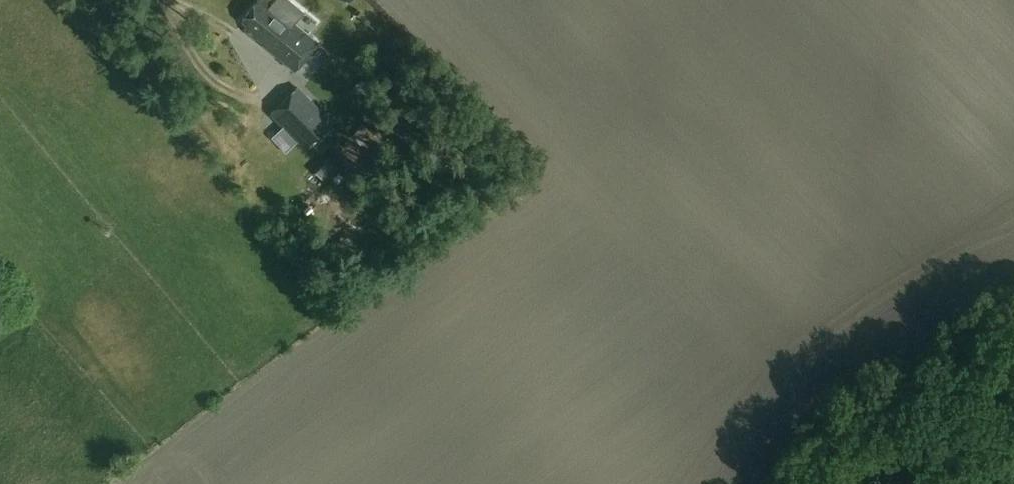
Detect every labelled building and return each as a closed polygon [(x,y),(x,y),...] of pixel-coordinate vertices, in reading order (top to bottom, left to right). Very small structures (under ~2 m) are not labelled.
[(284,62),(295,72),(318,44),(306,34),(264,0),(259,0),(249,13),(243,20),(249,25),(245,30),(249,34),(256,39),(259,36),(265,41),(262,44),(284,62)] [(276,111),(271,116),(283,128),(297,142),(305,150),(309,145),(316,139),(331,124),(333,122),(325,114),(300,88),(297,91),(276,111)] [(367,138),(374,130),(364,122),(357,130),(367,138)]
